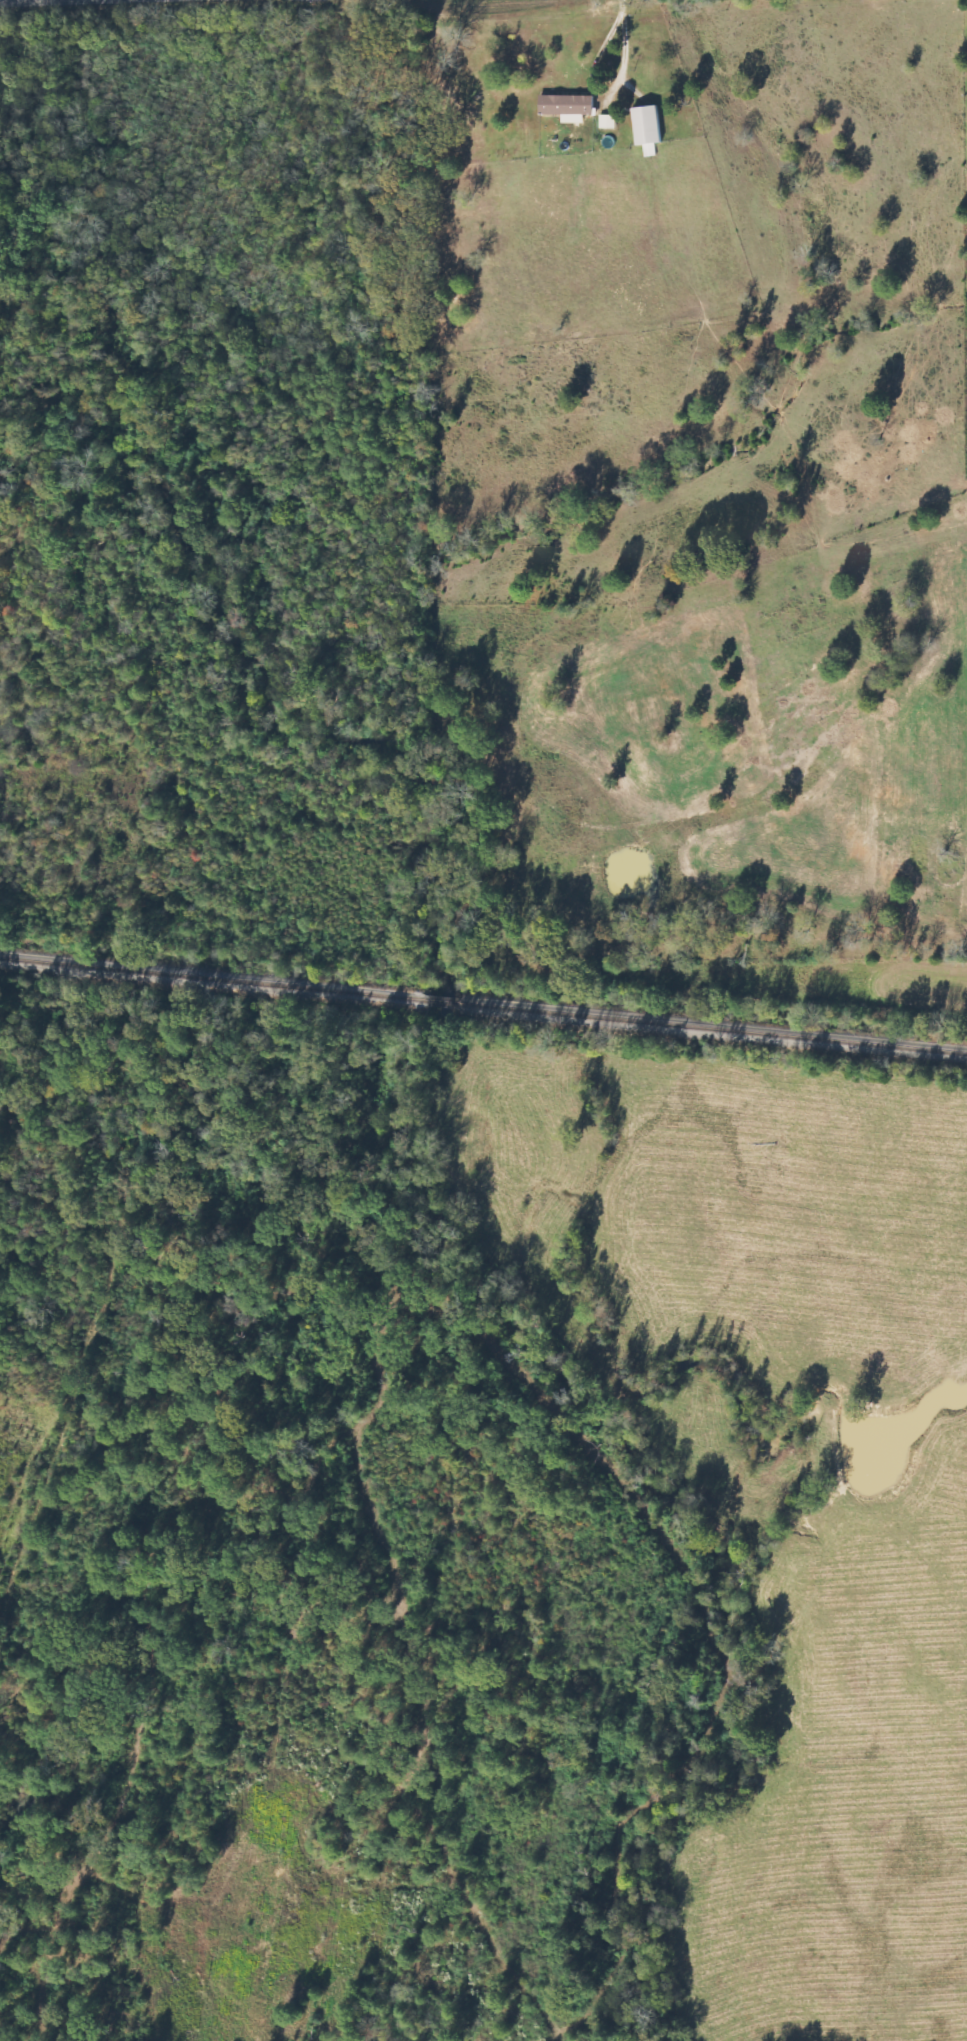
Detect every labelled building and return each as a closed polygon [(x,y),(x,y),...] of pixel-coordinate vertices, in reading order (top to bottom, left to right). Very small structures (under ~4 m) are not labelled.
[(564,123),(586,124),(586,115),(596,115),(596,96),(541,96),(541,115),(564,115),(564,123)] [(635,108),(639,146),(644,145),(645,157),(657,156),(656,143),(664,143),(660,106),(635,108)] [(617,128),(617,115),(601,116),(601,129),(617,128)]
